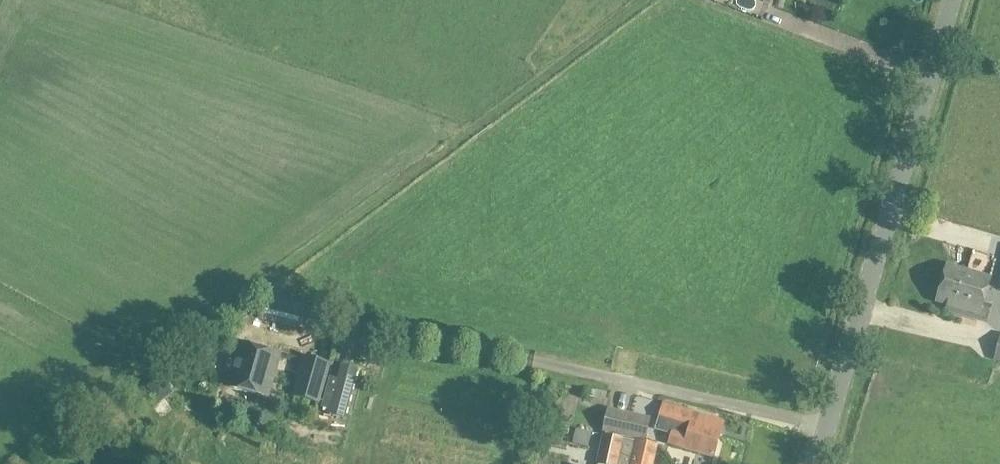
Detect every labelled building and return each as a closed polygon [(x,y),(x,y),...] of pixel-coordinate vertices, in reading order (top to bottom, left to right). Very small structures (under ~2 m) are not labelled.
[(947,303),(945,310),(944,313),(986,325),(991,306),(984,304),(991,279),(948,266),(938,301),(947,303)] [(258,320),(297,330),(303,307),(287,303),(286,306),(263,300),(258,320)] [(266,399),(279,356),(241,344),(228,387),(266,399)] [(319,405),(331,364),(305,356),(293,398),(319,405)] [(345,420),(357,371),(341,367),(338,380),(329,378),(321,408),(329,410),(328,416),(345,420)] [(657,425),(673,430),(669,445),(714,458),(724,424),(710,420),(711,418),(664,404),(657,425)] [(602,435),(645,441),(650,418),(608,409),(602,435)] [(571,417),(566,433),(587,439),(592,423),(571,417)] [(645,441),(602,435),(596,463),(652,463),(656,443),(645,441)]
